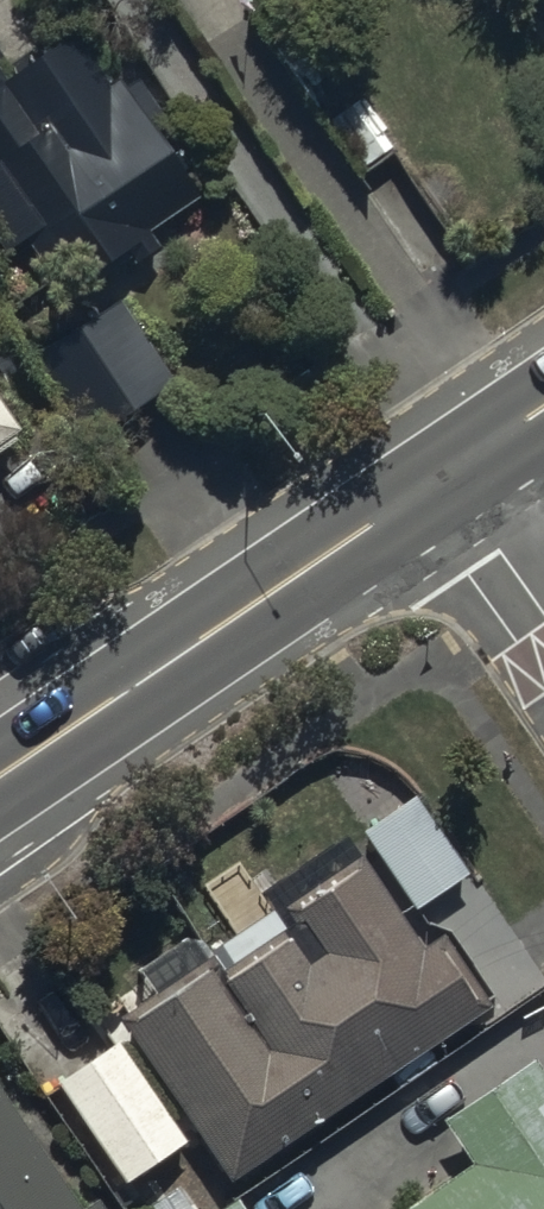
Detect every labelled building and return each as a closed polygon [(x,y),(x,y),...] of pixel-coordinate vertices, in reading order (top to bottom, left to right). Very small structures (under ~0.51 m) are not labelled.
[(200,196),(87,23),(7,76),(0,65),(0,200),(59,289),(200,196)] [(32,351),(87,436),(178,376),(123,292),(32,351)] [(22,431),(0,397),(0,446),(22,431)] [(468,868),(416,791),(361,828),(413,905),(468,868)] [(128,1022),(229,1171),(467,1011),(366,862),(128,1022)] [(54,1081),(124,1184),(186,1143),(115,1039),(54,1081)] [(535,1058),(443,1121),(469,1160),(398,1208),(543,1208),(543,1071),(535,1058)] [(94,1199),(81,1208),(63,1182),(0,1088),(0,1208),(100,1208),(94,1199)] [(232,1200),(219,1208),(238,1208),(232,1200)]
